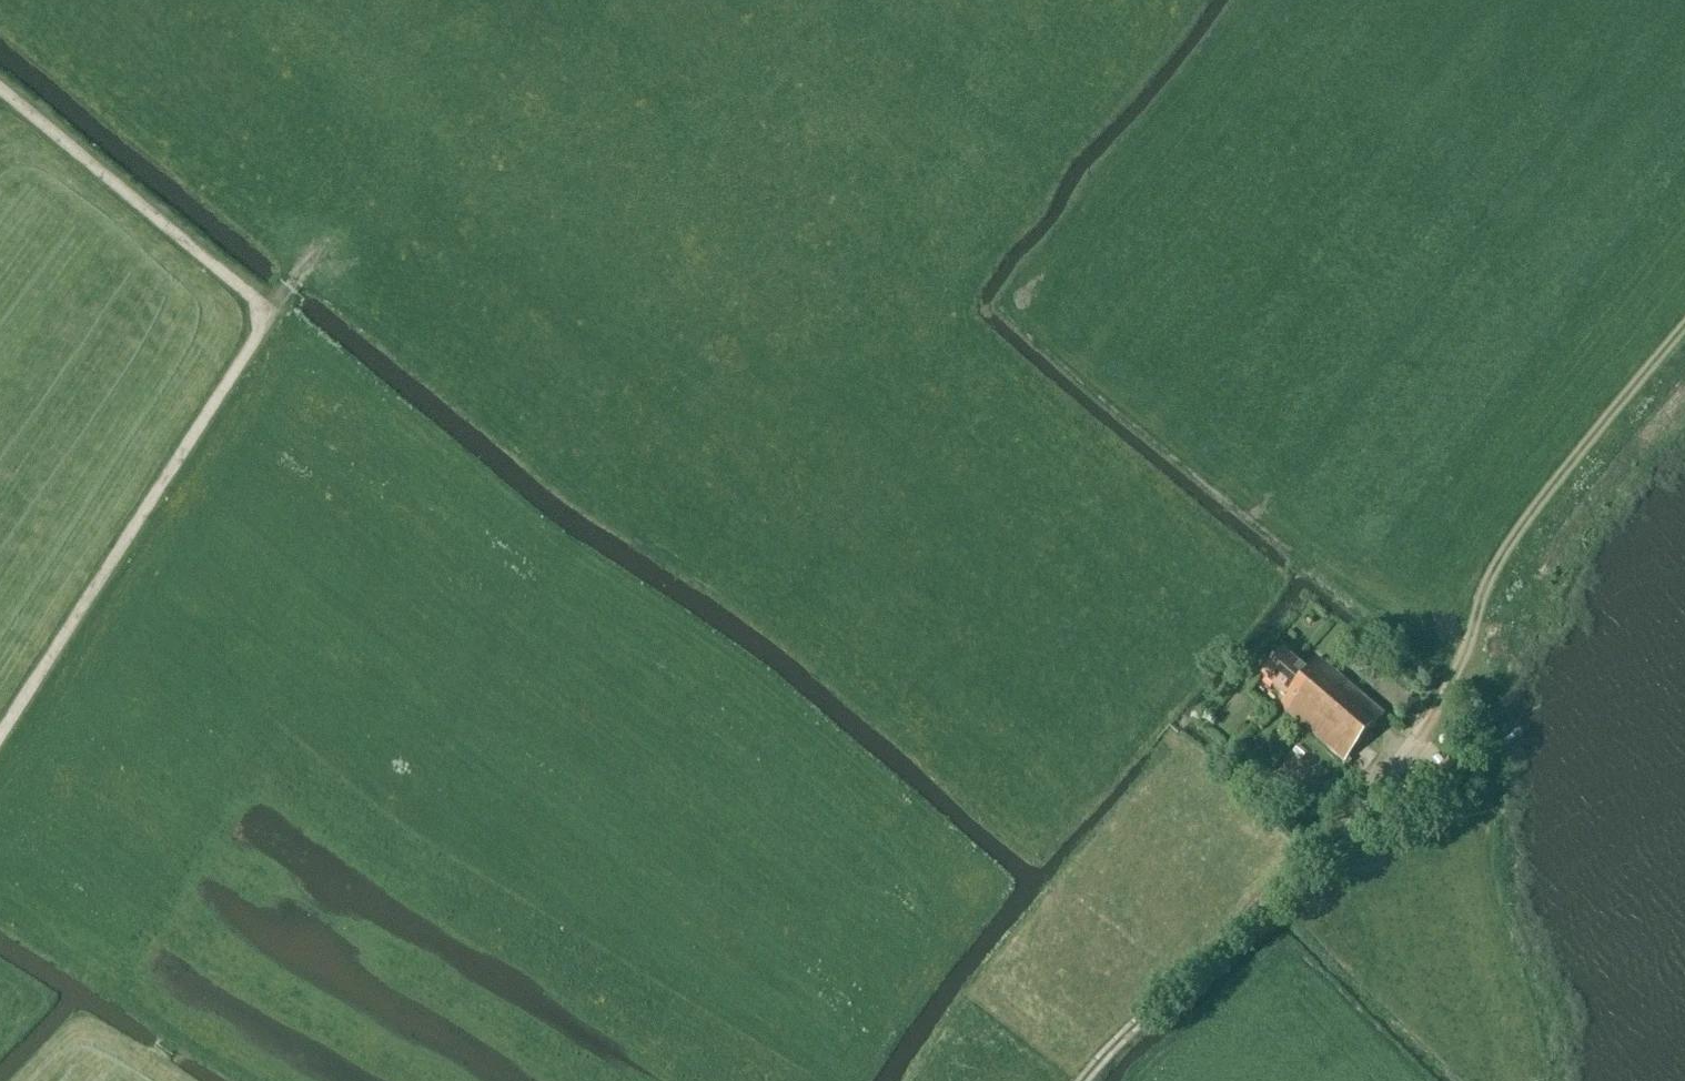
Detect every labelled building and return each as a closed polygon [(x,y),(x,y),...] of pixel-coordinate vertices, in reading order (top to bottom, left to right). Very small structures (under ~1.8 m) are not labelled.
[(1348,765),(1351,761),(1348,758),(1384,716),(1319,660),(1307,674),(1282,653),(1261,677),(1286,699),(1279,707),(1348,765)]
